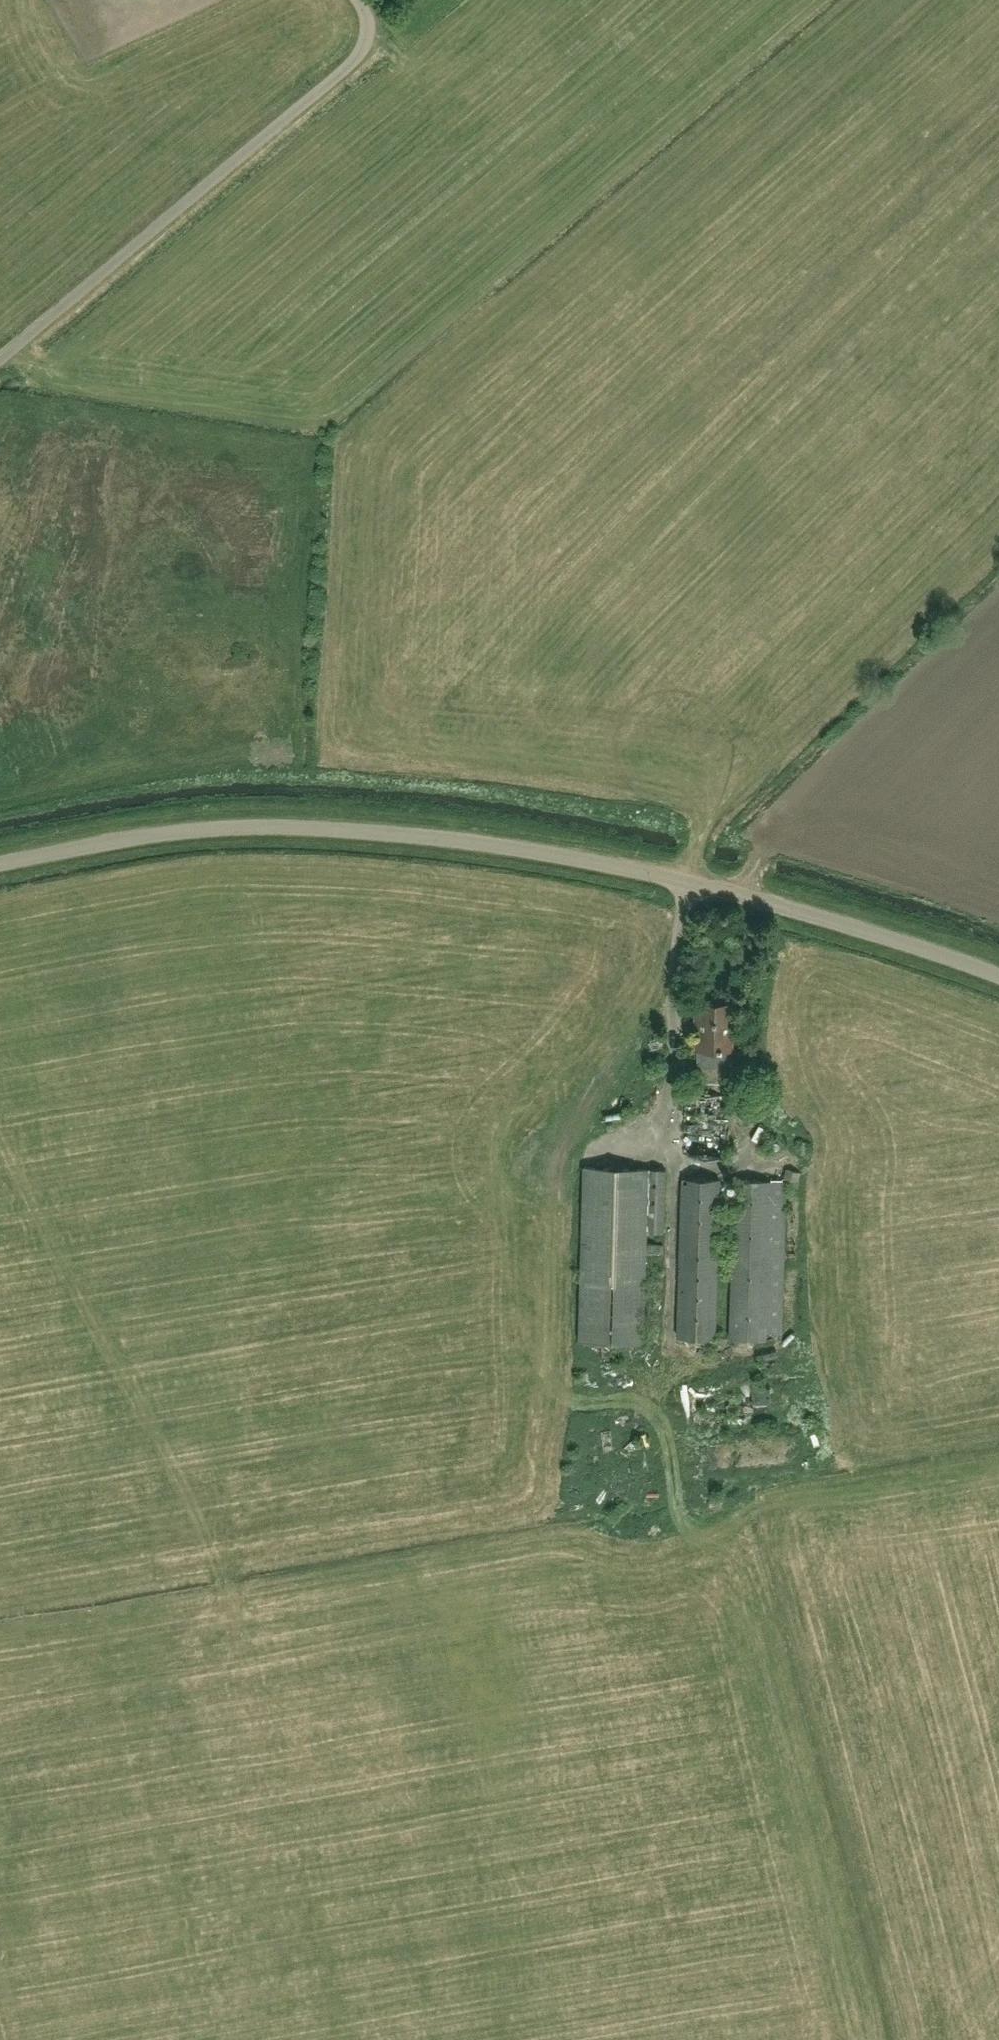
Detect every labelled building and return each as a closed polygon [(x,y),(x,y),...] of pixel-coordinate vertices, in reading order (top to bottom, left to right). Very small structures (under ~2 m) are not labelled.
[(731,1049),(732,1003),(698,1003),(697,1048),(705,1048),(703,1091),(684,1090),(683,1155),(728,1156),(730,1091),(729,1090),(730,1049),(731,1049)] [(651,1040),(654,1049),(664,1045),(660,1036),(651,1040)] [(741,1132),(755,1132),(756,1104),(742,1104),(741,1132)] [(760,1154),(760,1145),(740,1146),(740,1154),(760,1154)] [(664,1244),(646,1244),(646,1231),(663,1231),(665,1169),(583,1167),(578,1342),(643,1344),(646,1253),(664,1253),(664,1244)] [(716,1338),(721,1179),(681,1179),(677,1338),(716,1338)] [(781,1341),(786,1181),(735,1179),(730,1339),(781,1341)] [(613,1366),(614,1346),(598,1345),(598,1365),(613,1366)]
